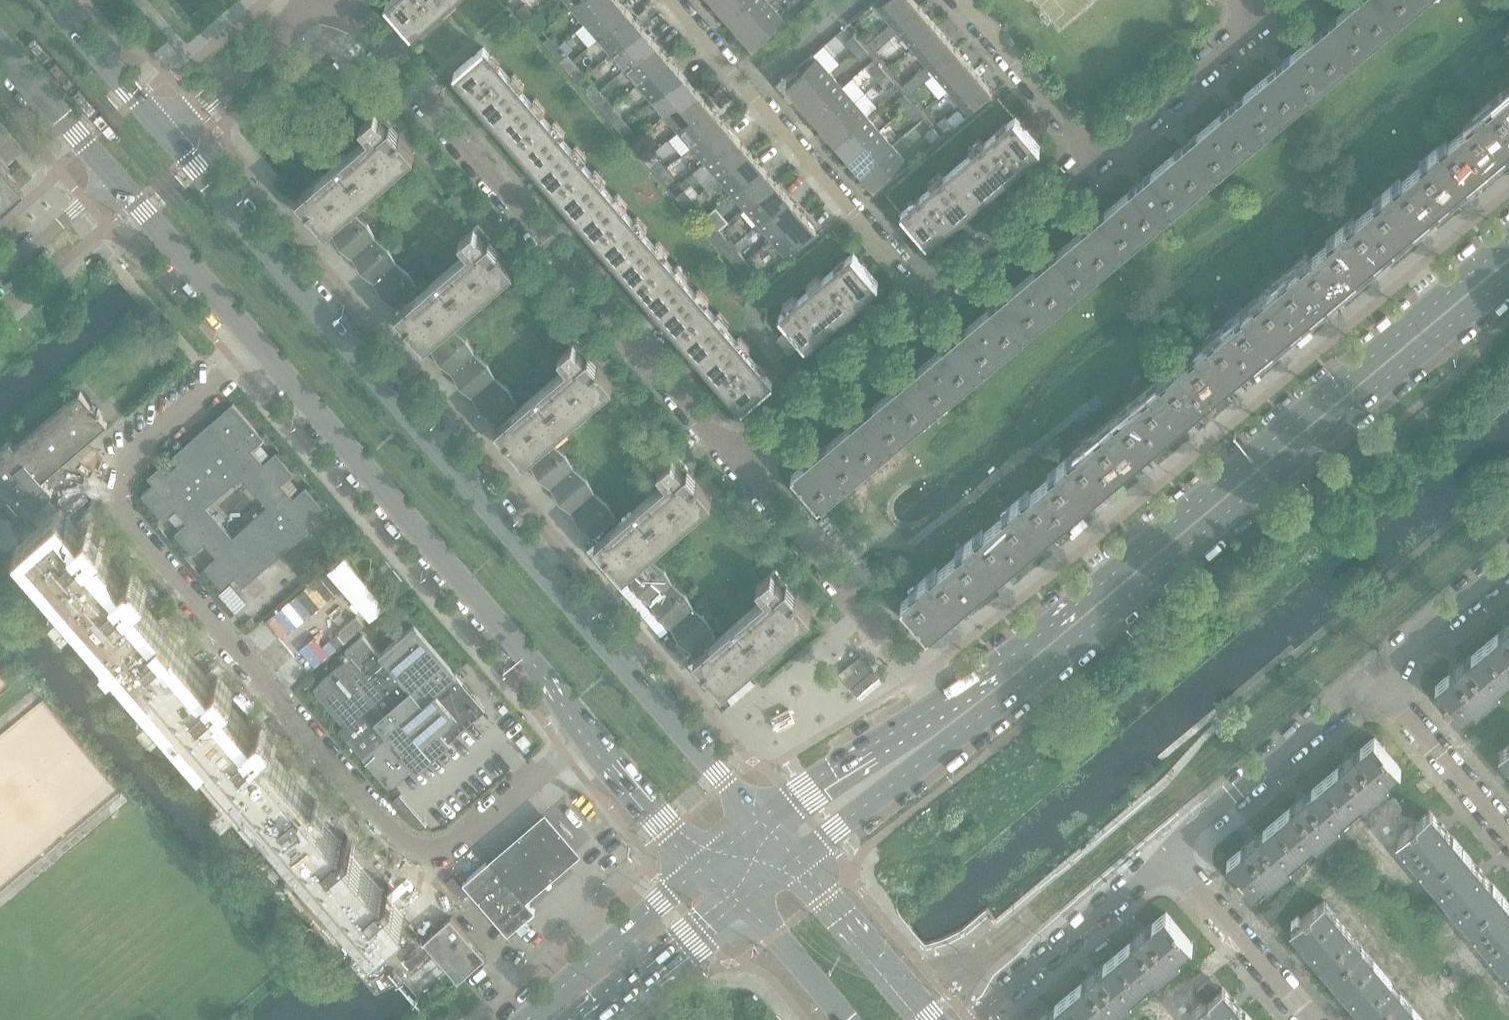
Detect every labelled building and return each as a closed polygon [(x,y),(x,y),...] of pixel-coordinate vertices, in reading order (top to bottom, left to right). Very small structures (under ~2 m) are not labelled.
[(425,0),(390,0),(385,4),(411,34),(435,13),(425,0)] [(450,0),(425,0),(435,13),(450,0)] [(609,0),(578,0),(570,6),(584,22),(609,0)] [(628,11),(619,0),(609,0),(584,22),(598,38),(628,11)] [(747,0),(717,0),(716,0),(729,15),(747,0)] [(772,6),(767,0),(747,0),(729,15),(743,31),(772,6)] [(915,0),(875,0),(872,2),(894,27),(919,5),(915,0)] [(1420,1),(1420,0),(1357,0),(1347,8),(1374,40),(1420,1)] [(533,13),(525,3),(516,10),(524,20),(533,13)] [(912,48),(937,26),(919,5),(894,27),(912,48)] [(770,37),(787,23),(772,6),(743,31),(755,45),(756,44),(768,33),(770,35),(769,36),(770,37)] [(1328,79),(1374,40),(1347,8),(1301,47),(1328,79)] [(611,54),(642,27),(628,11),(598,38),(611,54)] [(542,23),(533,13),(524,20),(533,30),(542,23)] [(886,41),(896,33),(889,24),(878,33),(886,41)] [(930,69),(955,47),(937,26),(912,48),(930,69)] [(624,69),(655,42),(642,27),(611,54),(624,69)] [(875,51),(886,41),(878,33),(867,42),(875,51)] [(560,44),(551,34),(543,41),(551,51),(560,44)] [(861,44),(853,35),(845,42),(853,52),(861,44)] [(638,85),(669,58),(655,42),(624,69),(638,85)] [(568,54),(560,44),(551,51),(560,61),(568,54)] [(869,53),(861,44),(853,52),(861,61),(869,53)] [(505,72),(503,69),(483,46),(454,72),(476,97),(505,72)] [(948,90),(973,68),(955,47),(930,69),(948,90)] [(1282,117),(1328,79),(1301,47),(1255,85),(1282,117)] [(800,97),(829,72),(813,53),(796,68),(797,69),(798,68),(800,70),(788,81),(787,80),(786,81),(800,97)] [(651,100),(682,73),(669,58),(638,85),(651,100)] [(886,73),(878,64),(870,71),(878,80),(886,73)] [(586,75),(578,65),(569,72),(578,82),(586,75)] [(922,83),(932,75),(925,66),(914,75),(922,83)] [(992,90),(973,68),(948,90),(967,111),(991,91),(992,90)] [(546,119),(505,72),(476,97),(516,144),(546,119)] [(812,111),(841,86),(829,72),(800,97),(812,111)] [(666,117),(697,90),(682,73),(651,100),(666,117)] [(894,82),(886,73),(878,80),(886,90),(894,82)] [(595,85),(586,75),(578,82),(586,92),(595,85)] [(911,93),(922,83),(914,75),(903,84),(911,93)] [(1234,157),(1282,117),(1255,85),(1208,125),(1234,157)] [(825,126),(854,101),(841,86),(812,111),(825,126)] [(680,134),(711,107),(697,90),(666,117),(680,134)] [(911,102),(903,93),(895,100),(903,110),(911,102)] [(1505,95),(1487,110),(1484,107),(1473,117),(1475,120),(1458,134),(1485,165),(1508,145),(1508,99),(1505,95)] [(613,106),(604,96),(596,103),(604,113),(613,106)] [(837,140),(866,115),(854,101),(825,126),(837,140)] [(919,112),(911,102),(903,110),(911,119),(919,112)] [(621,116),(613,106),(604,113),(613,123),(621,116)] [(693,149),(724,122),(711,107),(680,134),(693,149)] [(391,124),(379,109),(374,113),(374,112),(360,124),(373,139),(390,125),(391,124)] [(850,156),(879,130),(866,115),(837,140),(850,156)] [(954,126),(945,115),(936,122),(946,133),(954,126)] [(1040,146),(1029,134),(1015,117),(989,138),(1015,168),(1040,146)] [(587,167),(546,119),(516,144),(558,192),(587,167)] [(707,165),(738,138),(724,122),(693,149),(707,165)] [(347,212),(414,154),(390,125),(373,139),(324,182),(320,177),(297,197),(326,230),(329,227),(347,212)] [(1188,196),(1234,157),(1208,125),(1162,164),(1188,196)] [(639,137),(631,127),(622,134),(631,144),(639,137)] [(941,137),(933,127),(924,135),(933,144),(941,137)] [(865,172),(894,147),(879,130),(850,156),(865,172)] [(1485,165),(1458,134),(1441,149),(1438,146),(1427,156),(1429,159),(1412,173),(1438,204),(1485,165)] [(648,147),(639,137),(631,144),(640,154),(648,147)] [(719,179),(750,152),(738,138),(707,165),(719,179)] [(951,221),(983,195),(1015,168),(989,138),(926,192),(951,221)] [(876,184),(905,160),(894,147),(865,172),(876,185),(877,184),(876,184)] [(733,195),(764,169),(750,152),(719,179),(733,195)] [(666,168),(658,158),(649,165),(658,175),(666,168)] [(4,171),(6,169),(0,162),(0,201),(4,198),(2,196),(15,184),(4,171)] [(1142,234),(1188,196),(1162,164),(1116,202),(1142,234)] [(627,214),(587,167),(558,192),(598,239),(627,214)] [(675,178),(666,168),(658,175),(666,185),(675,178)] [(747,211),(777,184),(764,169),(733,195),(747,211)] [(1438,204),(1412,173),(1394,188),(1392,185),(1380,194),(1383,197),(1365,213),(1391,244),(1438,204)] [(760,226),(791,200),(777,184),(747,211),(760,226)] [(693,199),(684,189),(676,196),(684,206),(693,199)] [(951,221),(926,192),(901,213),(926,243),(951,221)] [(702,209),(693,199),(684,206),(693,216),(702,209)] [(773,241),(804,215),(791,200),(760,226),(773,241)] [(1095,274),(1142,234),(1116,202),(1069,242),(1095,274)] [(375,237),(367,224),(355,214),(354,213),(351,216),(347,212),(329,227),(333,231),(331,233),(332,233),(345,243),(352,257),(353,258),(376,238),(375,237)] [(1391,244),(1365,213),(1348,227),(1345,224),(1333,234),(1336,237),(1319,252),(1345,283),(1391,244)] [(669,262),(627,214),(598,239),(639,287),(669,262)] [(785,255),(815,230),(816,229),(804,215),(773,241),(785,255)] [(720,230),(711,220),(703,227),(711,237),(720,230)] [(490,239),(478,225),(473,228),(459,240),(472,255),(489,240),(490,239)] [(728,240),(720,230),(711,237),(720,247),(728,240)] [(447,326),(423,297),(419,293),(418,294),(414,290),(418,287),(417,286),(409,272),(397,262),(396,261),(388,248),(376,238),(353,258),(365,267),(373,281),(374,282),(386,292),(394,306),(398,311),(396,312),(425,346),(428,343),(432,347),(430,348),(431,349),(444,358),(451,372),(452,373),(464,383),(472,396),(495,377),(487,363),(475,353),(474,352),(466,339),(454,329),(453,328),(450,331),(446,327),(447,326)] [(447,326),(513,269),(489,240),(472,255),(423,297),(447,326)] [(1049,312),(1095,274),(1069,242),(1022,281),(1049,312)] [(746,261),(738,251),(729,258),(738,268),(746,261)] [(1345,283),(1319,252),(1301,266),(1299,263),(1287,273),(1290,276),(1272,290),(1299,321),(1345,283)] [(878,282),(867,270),(853,253),(828,274),(853,303),(878,282)] [(755,271),(746,261),(738,268),(746,278),(755,271)] [(709,309),(669,262),(639,287),(680,334),(709,309)] [(804,345),(853,303),(828,274),(779,315),(790,328),(801,342),(804,345)] [(1003,351),(1049,312),(1022,281),(976,319),(1003,351)] [(1299,321),(1272,290),(1255,305),(1252,302),(1241,311),(1244,315),(1226,329),(1252,360),(1299,321)] [(750,357),(709,309),(680,334),(721,382),(750,357)] [(956,390),(1003,351),(976,319),(930,358),(956,390)] [(801,342),(790,328),(778,338),(789,352),(801,342)] [(1252,360),(1226,329),(1209,344),(1206,341),(1195,350),(1197,353),(1181,367),(1207,398),(1252,360)] [(589,354),(577,340),(573,344),(572,343),(558,355),(571,370),(588,356),(589,354)] [(545,442),(613,384),(588,356),(571,370),(522,412),(518,408),(517,409),(499,425),(495,428),(524,461),(527,458),(545,442)] [(772,382),(750,357),(721,382),(743,408),(772,382)] [(910,429),(956,390),(930,358),(883,397),(910,429)] [(1207,398),(1181,367),(1162,383),(1159,380),(1148,390),(1150,393),(1133,407),(1160,438),(1207,398)] [(516,401),(508,387),(496,377),(495,377),(472,396),(473,397),(485,407),(493,421),(494,422),(495,420),(499,425),(517,409),(513,405),(517,402),(516,401)] [(107,423),(99,413),(101,412),(98,408),(96,410),(93,407),(80,391),(15,447),(10,441),(0,449),(0,505),(15,523),(11,526),(24,541),(59,510),(47,497),(53,491),(42,479),(107,423)] [(863,469),(910,429),(883,397),(836,437),(863,469)] [(222,588),(234,577),(242,587),(263,569),(279,555),(316,523),(311,518),(323,507),(305,487),(293,497),(281,483),(293,473),(276,452),(264,463),(252,449),(264,438),(262,437),(233,403),(209,424),(172,456),(178,463),(166,472),(160,465),(147,476),(153,484),(141,494),(163,519),(175,508),(187,522),(175,533),(189,550),(192,553),(204,542),(217,557),(204,567),(222,588)] [(1160,438),(1133,407),(1116,422),(1113,419),(1101,429),(1104,432),(1087,446),(1113,477),(1160,438)] [(818,506),(863,469),(836,437),(791,475),(818,506)] [(574,468),(566,454),(553,444),(553,443),(549,446),(545,442),(527,458),(531,462),(530,463),(530,464),(543,474),(551,487),(574,468)] [(1113,477),(1087,446),(1069,461),(1067,458),(1055,467),(1058,470),(1041,485),(1067,516),(1113,477)] [(676,455),(675,456),(672,459),(671,458),(658,470),(670,485),(687,471),(689,470),(676,455)] [(586,478),(574,468),(551,487),(551,488),(564,498),(572,512),(595,493),(595,492),(586,478)] [(646,556),(712,499),(687,471),(670,485),(621,527),(646,556)] [(1067,516),(1041,485),(1023,499),(1021,496),(1009,506),(1012,509),(995,523),(1021,554),(1067,516)] [(616,517),(615,516),(607,503),(595,493),(572,512),(585,522),(593,536),(593,537),(595,536),(598,540),(616,524),(612,520),(616,517)] [(85,544),(92,538),(88,533),(83,537),(79,537),(60,515),(29,543),(71,592),(102,565),(85,544)] [(646,556),(621,527),(617,523),(616,524),(598,540),(595,543),(607,557),(623,576),(627,573),(645,557),(646,556)] [(1021,554),(995,523),(977,538),(974,535),(963,545),(965,548),(948,563),(974,594),(1021,554)] [(673,583),(665,569),(652,559),(648,561),(645,557),(627,573),(630,577),(629,578),(629,579),(642,589),(650,603),(673,583)] [(974,594),(948,563),(931,577),(928,574),(917,584),(919,587),(901,602),(927,633),(974,594)] [(127,593),(134,587),(129,581),(124,585),(120,585),(102,565),(71,592),(113,640),(144,613),(127,593)] [(788,585),(775,570),(771,574),(770,573),(757,585),(769,600),(786,586),(788,585)] [(686,594),(673,583),(650,603),(663,613),(671,627),(694,607),(686,594)] [(246,602),(229,584),(219,593),(235,611),(246,602)] [(722,691),(811,615),(786,586),(769,600),(720,642),(717,638),(715,639),(697,655),(694,658),(722,691)] [(714,631),(706,618),(694,608),(694,607),(671,627),(684,637),(692,651),(692,652),(694,651),(697,655),(715,639),(712,635),(715,632),(714,631)] [(174,647),(181,640),(169,627),(161,634),(144,613),(113,640),(160,695),(191,667),(174,647)] [(1503,627),(1502,628),(1503,629),(1485,645),(1508,673),(1508,622),(1503,627)] [(457,717),(437,693),(457,676),(413,625),(379,654),(363,634),(345,650),(351,656),(314,687),(342,720),(345,724),(339,730),(388,787),(415,764),(418,768),(439,750),(436,746),(442,741),(437,734),(457,717)] [(1508,679),(1508,673),(1485,645),(1466,661),(1464,659),(1454,668),(1455,670),(1435,686),(1459,715),(1460,715),(1462,718),(1508,679)] [(879,676),(877,674),(873,669),(872,669),(860,655),(839,673),(852,687),(851,687),(857,695),(879,676)] [(215,696),(222,689),(218,684),(213,688),(209,688),(191,667),(160,695),(172,709),(181,719),(189,729),(201,743),(233,716),(215,696)] [(189,729),(181,719),(172,709),(143,733),(150,745),(160,753),(189,729)] [(775,725),(792,716),(789,709),(771,718),(775,725)] [(274,764),(257,744),(264,738),(260,732),(254,737),(250,736),(233,716),(201,743),(243,791),(274,764)] [(1352,811),(1401,770),(1398,766),(1399,766),(1374,737),(1355,754),(1354,752),(1343,761),(1344,763),(1325,779),(1352,811)] [(1500,754),(1508,764),(1508,746),(1500,754)] [(312,792),(309,788),(300,778),(291,785),(274,764),(243,791),(290,846),(321,818),(304,798),(312,792)] [(1304,851),(1352,811),(1325,779),(1306,795),(1305,793),(1294,802),(1295,804),(1277,819),(1304,851)] [(1452,839),(1446,832),(1448,830),(1442,823),(1440,825),(1430,813),(1414,825),(1413,824),(1400,836),(1401,837),(1398,840),(1429,877),(1462,850),(1453,839),(1452,839)] [(544,814),(490,859),(527,901),(580,854),(544,814)] [(345,846),(352,840),(347,835),(343,839),(339,839),(321,818),(290,846),(331,894),(362,868),(345,846)] [(1254,893),(1304,851),(1277,819),(1257,836),(1256,834),(1245,843),(1247,845),(1227,861),(1251,890),(1254,893)] [(1485,875),(1482,871),(1479,868),(1477,869),(1470,861),(1471,860),(1462,850),(1429,877),(1469,925),(1502,897),(1493,886),(1492,887),(1484,877),(1485,875)] [(527,901),(490,859),(463,882),(508,934),(535,910),(527,901)] [(387,895),(394,889),(389,884),(384,888),(379,888),(362,868),(331,894),(374,944),(405,916),(387,895)] [(1502,897),(1469,925),(1500,961),(1508,954),(1508,905),(1502,897)] [(1363,949),(1341,922),(1324,902),(1300,921),(1298,918),(1292,923),(1294,926),(1292,928),(1308,948),(1307,950),(1313,957),(1315,956),(1322,965),(1321,965),(1330,976),(1363,949)] [(1144,985),(1193,945),(1190,941),(1166,912),(1152,924),(1146,929),(1145,927),(1134,936),(1136,938),(1117,953),(1144,985)] [(485,957),(450,916),(423,940),(448,970),(458,981),(485,957)] [(1380,968),(1363,949),(1330,976),(1339,987),(1340,986),(1347,994),(1346,996),(1351,1003),(1354,1002),(1361,1011),(1360,1012),(1367,1019),(1372,1019),(1403,996),(1380,968)] [(1117,953),(1098,970),(1096,968),(1087,976),(1086,977),(1087,979),(1068,995),(1076,1005),(1089,1019),(1103,1019),(1144,985),(1117,953)] [(1500,961),(1508,972),(1508,954),(1500,961)] [(1193,1012),(1220,990),(1210,977),(1192,992),(1197,998),(1191,1003),(1195,1008),(1192,1011),(1193,1012)] [(1239,1008),(1240,1006),(1234,999),(1232,1000),(1222,988),(1220,990),(1193,1012),(1190,1015),(1194,1019),(1250,1019),(1245,1014),(1244,1015),(1239,1008)] [(1076,1005),(1068,995),(1049,1011),(1048,1009),(1047,1010),(1037,1018),(1038,1019),(1089,1019),(1076,1005)] [(1418,1015),(1403,996),(1372,1019),(1423,1019),(1418,1015)]
